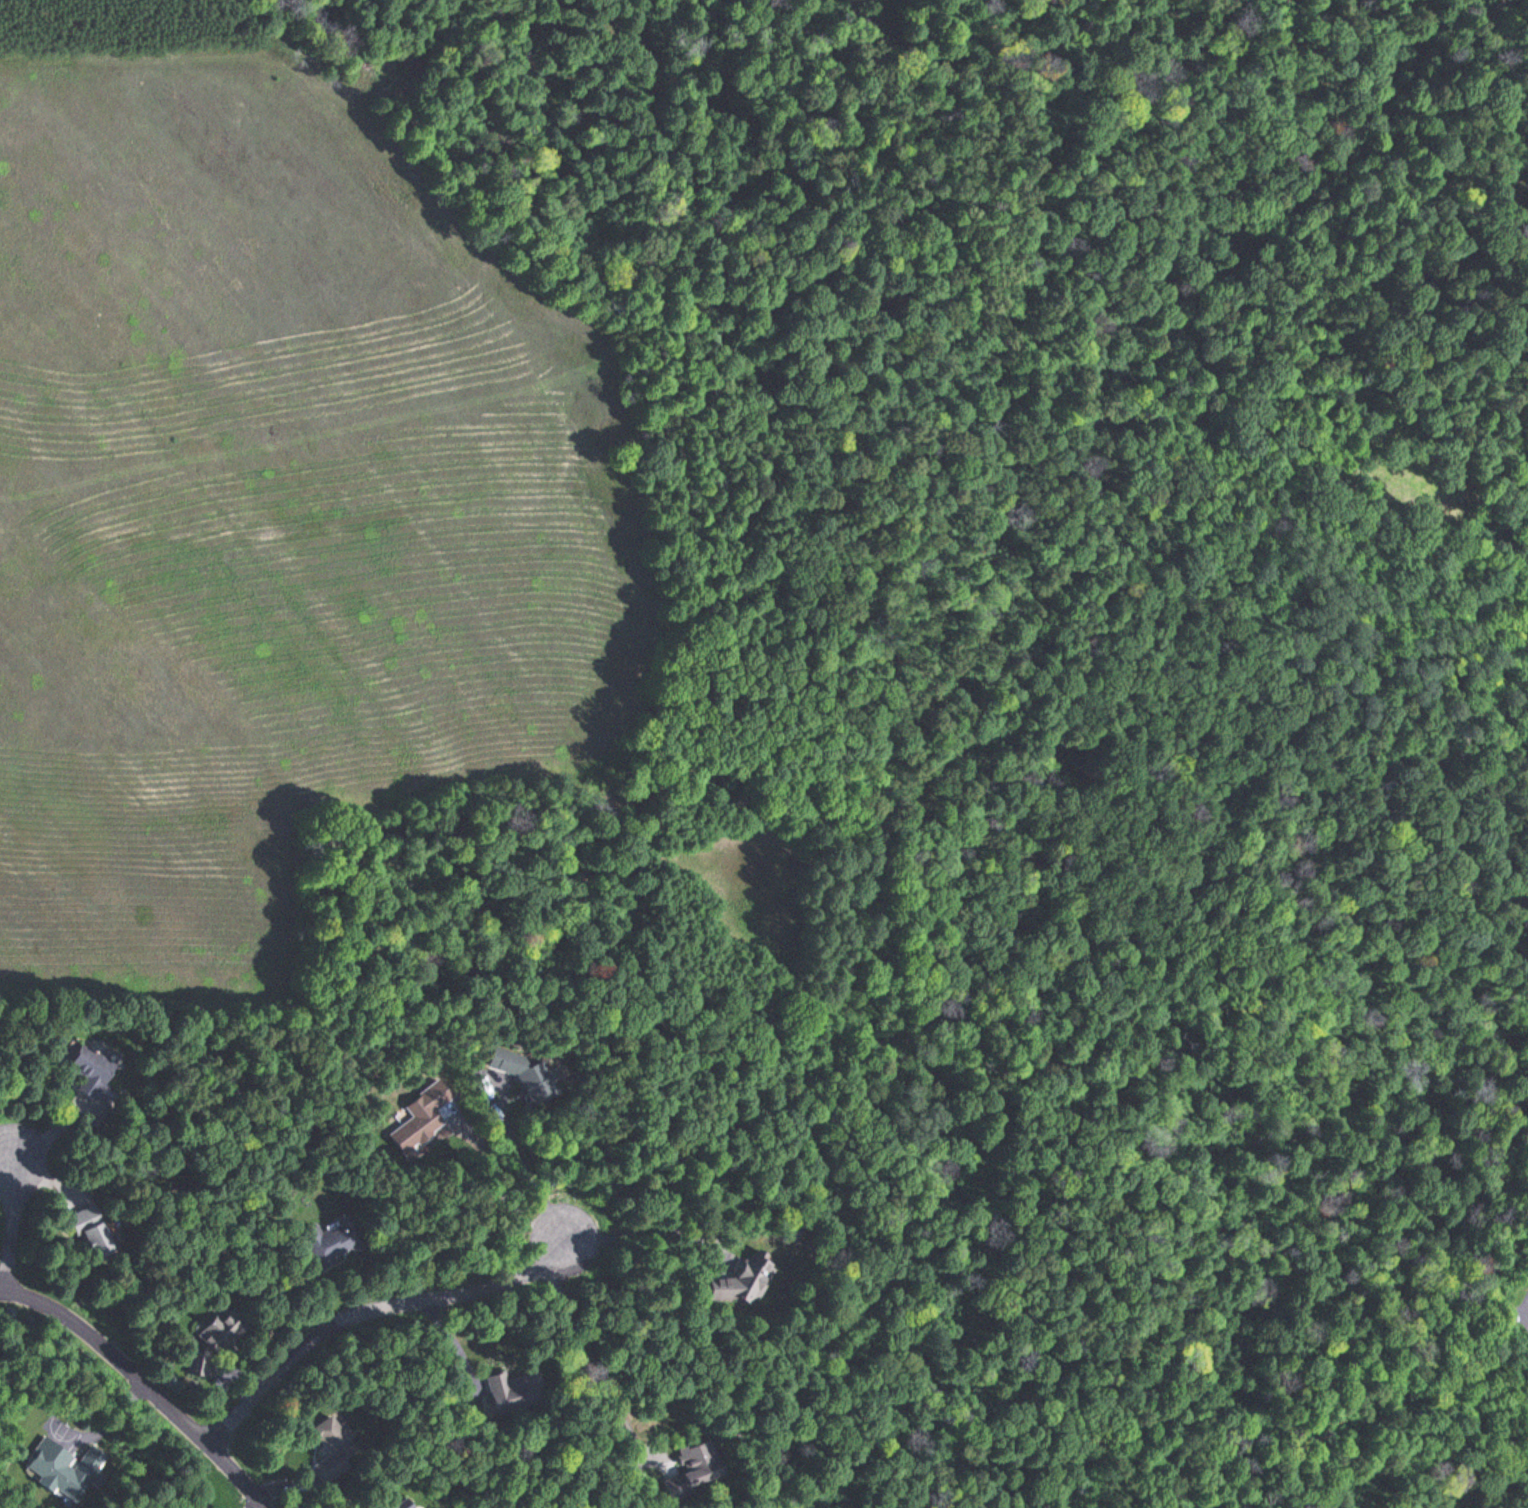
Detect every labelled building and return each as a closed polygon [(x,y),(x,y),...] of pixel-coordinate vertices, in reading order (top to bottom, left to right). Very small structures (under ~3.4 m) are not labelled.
[(74,1090),(99,1105),(107,1090),(101,1086),(113,1066),(78,1046),(64,1070),(80,1080),(74,1090)] [(541,1061),(525,1068),(521,1057),(491,1048),(485,1068),(513,1076),(527,1108),(556,1095),(541,1061)] [(386,1133),(400,1155),(444,1128),(423,1095),(402,1108),(409,1119),(386,1133)] [(113,1251),(92,1204),(65,1216),(74,1236),(79,1233),(92,1261),(113,1251)] [(346,1216),(317,1229),(315,1225),(297,1233),(314,1270),(360,1250),(346,1216)] [(706,1300),(735,1301),(747,1306),(755,1306),(771,1266),(772,1258),(749,1249),(736,1279),(710,1279),(707,1286),(706,1300)] [(218,1321),(213,1316),(195,1336),(217,1357),(247,1326),(230,1310),(218,1321)] [(184,1374),(202,1378),(207,1354),(189,1350),(184,1374)] [(493,1415),(538,1404),(531,1374),(505,1380),(502,1372),(484,1377),(493,1415)] [(327,1414),(307,1429),(326,1455),(312,1465),(322,1478),(357,1453),(327,1414)] [(32,1478),(70,1504),(90,1475),(53,1449),(32,1478)] [(405,1496),(385,1507),(412,1507),(405,1496)]
